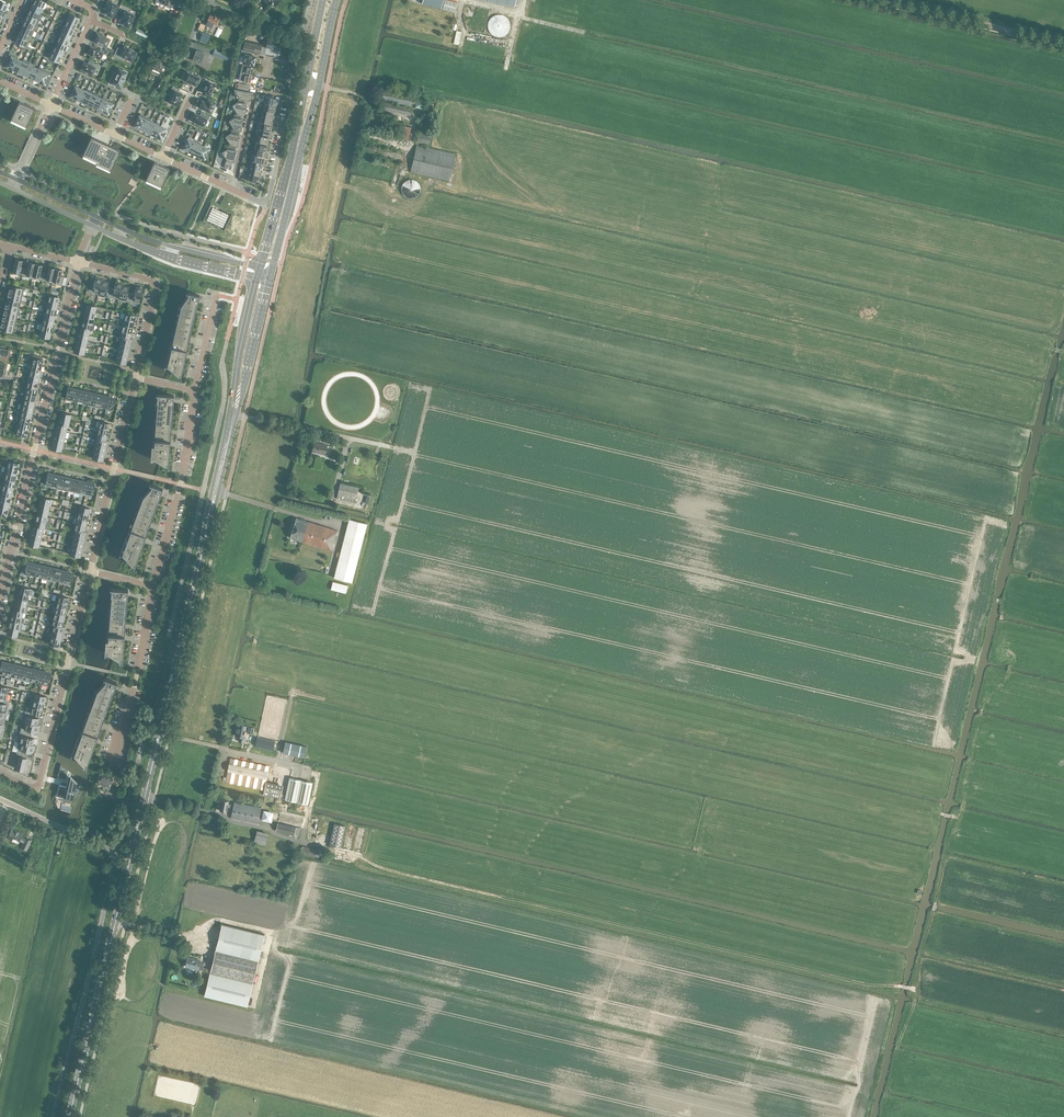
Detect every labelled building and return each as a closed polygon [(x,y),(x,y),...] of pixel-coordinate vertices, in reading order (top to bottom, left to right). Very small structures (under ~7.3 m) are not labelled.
[(33,4),(42,8),(44,9),(47,3),(39,0),(34,0),(33,4)] [(118,5),(110,2),(105,0),(103,0),(101,6),(105,8),(107,9),(105,12),(108,14),(108,15),(112,17),(118,5)] [(174,8),(178,0),(156,0),(156,2),(170,8),(171,6),(174,8)] [(421,3),(440,8),(443,0),(422,0),(421,3)] [(442,9),(454,12),(457,0),(444,0),(442,9)] [(39,13),(42,8),(33,4),(30,9),(39,13)] [(37,18),(39,13),(30,9),(28,14),(37,18)] [(129,27),(134,15),(127,12),(126,13),(120,10),(117,16),(121,18),(122,18),(124,19),(122,23),(125,24),(124,25),(129,27)] [(79,18),(70,14),(68,13),(65,18),(67,20),(76,24),(79,18)] [(37,18),(28,14),(25,20),(34,24),(37,18)] [(507,31),(508,31),(508,30),(509,29),(509,28),(509,27),(509,26),(509,25),(509,24),(509,23),(509,22),(508,21),(508,20),(507,20),(507,19),(506,18),(506,17),(505,17),(504,16),(503,15),(502,15),(501,15),(500,14),(499,14),(498,14),(497,14),(496,15),(495,15),(494,15),(493,15),(492,16),(492,17),(491,17),(490,18),(489,19),(489,20),(488,20),(488,21),(488,22),(487,23),(487,24),(487,25),(487,26),(487,27),(487,28),(488,29),(488,30),(489,31),(489,32),(490,33),(491,33),(491,34),(492,34),(493,35),(494,35),(495,36),(496,36),(497,36),(498,36),(499,36),(500,36),(501,36),(502,36),(503,35),(504,35),(504,34),(505,34),(506,33),(507,32),(507,31)] [(208,21),(206,25),(211,28),(213,24),(216,25),(219,18),(217,18),(217,16),(214,15),(214,17),(210,15),(207,21),(208,21)] [(76,24),(67,20),(65,18),(62,24),(74,29),(76,24)] [(34,24),(25,20),(23,25),(34,30),(37,25),(34,24)] [(71,35),(74,29),(62,24),(60,29),(71,35)] [(32,36),(34,30),(23,25),(20,30),(29,35),(32,36)] [(136,28),(134,32),(147,38),(149,34),(136,28)] [(163,32),(164,31),(157,28),(154,35),(161,38),(161,37),(162,34),(162,35),(162,34),(163,32)] [(69,40),(71,35),(60,29),(60,30),(62,31),(60,36),(69,40)] [(29,35),(20,30),(18,36),(27,40),(29,35)] [(210,35),(203,32),(200,40),(207,43),(210,35)] [(106,47),(110,39),(97,33),(93,41),(106,47)] [(27,40),(18,36),(15,41),(24,46),(27,40)] [(66,46),(69,40),(60,36),(57,41),(66,46)] [(150,39),(161,45),(163,42),(151,36),(150,39)] [(279,51),(281,42),(268,39),(266,48),(279,51)] [(66,46),(57,41),(55,40),(52,46),(64,51),(66,46)] [(243,48),(260,52),(262,45),(255,43),(255,44),(252,43),(249,42),(245,41),(243,48)] [(61,56),(64,51),(52,46),(50,51),(61,56)] [(137,52),(132,50),(132,49),(130,48),(129,49),(124,46),(123,49),(118,47),(114,55),(124,59),(126,56),(132,60),(134,57),(135,57),(137,52)] [(101,59),(104,53),(107,55),(108,51),(101,48),(99,51),(91,47),(89,51),(90,51),(89,54),(95,56),(94,57),(98,59),(98,58),(101,59)] [(224,51),(221,50),(220,52),(217,51),(212,62),(219,65),(221,59),(224,60),(225,56),(222,55),(224,51)] [(252,56),(252,52),(242,50),(240,55),(245,56),(243,63),(254,65),(254,64),(255,63),(256,62),(256,61),(256,59),(255,58),(256,57),(252,56)] [(59,62),(61,56),(50,51),(52,52),(50,58),(59,62)] [(199,55),(195,53),(192,60),(201,63),(204,53),(201,52),(199,55)] [(13,69),(17,59),(9,55),(7,60),(10,61),(9,61),(9,62),(8,65),(7,66),(13,69)] [(18,72),(22,62),(17,59),(13,69),(14,70),(17,71),(18,72)] [(160,73),(164,64),(161,62),(157,60),(155,63),(152,69),(160,73)] [(23,74),(28,64),(22,62),(18,72),(19,72),(22,73),(22,74),(23,74)] [(92,66),(84,62),(82,65),(83,66),(82,69),(94,74),(97,68),(98,69),(100,65),(94,63),(92,66)] [(29,77),(33,67),(28,64),(23,74),(24,75),(25,75),(28,76),(27,76),(28,76),(29,77)] [(253,68),(248,66),(243,65),(241,73),(252,75),(253,68)] [(34,79),(39,69),(38,69),(33,67),(29,77),(30,77),(33,78),(33,79),(34,79)] [(39,82),(45,69),(40,67),(38,69),(39,69),(34,79),(35,80),(38,81),(39,82)] [(51,72),(45,69),(39,82),(45,84),(46,83),(46,82),(47,79),(51,72)] [(124,80),(128,72),(123,70),(119,69),(114,79),(111,78),(109,83),(115,86),(116,84),(120,86),(124,79),(124,80)] [(199,83),(202,77),(198,75),(197,76),(187,72),(184,80),(196,85),(198,82),(199,83)] [(250,82),(252,75),(241,73),(239,80),(242,80),(242,81),(250,82)] [(153,86),(159,90),(164,80),(157,77),(153,86)] [(213,90),(215,85),(208,81),(208,82),(203,80),(200,86),(205,88),(204,88),(205,88),(203,92),(207,94),(210,95),(211,95),(214,90),(213,90)] [(76,99),(81,89),(75,86),(73,91),(72,94),(71,94),(71,95),(71,96),(76,99)] [(179,100),(182,94),(178,92),(180,89),(173,86),(171,89),(174,91),(169,102),(178,106),(180,101),(179,100)] [(82,101),(86,91),(81,89),(76,99),(77,99),(78,100),(78,99),(81,101),(82,101)] [(251,101),(253,93),(250,92),(234,89),(239,97),(239,98),(238,102),(243,103),(244,99),(251,101)] [(381,99),(384,99),(387,100),(386,103),(383,102),(382,108),(411,115),(412,109),(389,103),(389,102),(389,101),(412,106),(412,103),(415,104),(416,100),(413,100),(414,96),(383,89),(381,99)] [(87,104),(92,94),(86,91),(82,101),(83,102),(86,103),(86,104),(86,103),(87,104)] [(92,106),(97,96),(92,94),(87,104),(88,104),(88,105),(88,104),(91,106),(92,106)] [(98,109),(102,99),(97,96),(92,106),(93,107),(94,107),(97,108),(97,109),(97,108),(98,109)] [(264,96),(263,102),(276,105),(277,99),(264,96)] [(418,97),(416,106),(425,108),(426,99),(418,97)] [(103,111),(108,101),(102,99),(98,109),(99,109),(99,110),(99,109),(102,111),(103,111)] [(211,113),(216,102),(208,99),(206,102),(201,100),(198,107),(211,113)] [(35,108),(32,107),(19,101),(18,103),(11,119),(26,126),(27,125),(35,108)] [(111,109),(113,104),(108,101),(103,111),(109,114),(109,112),(110,112),(111,109)] [(246,103),(243,103),(238,102),(232,105),(237,112),(235,113),(234,117),(240,118),(241,115),(244,115),(245,109),(246,103)] [(274,112),(276,105),(263,102),(262,109),(274,112)] [(273,118),(274,112),(262,109),(260,115),(273,118)] [(192,117),(193,118),(192,120),(199,124),(199,125),(203,127),(203,126),(204,126),(207,119),(208,120),(210,116),(203,113),(202,116),(194,113),(192,117)] [(272,121),(273,118),(260,115),(259,122),(271,125),(272,121)] [(432,117),(423,115),(420,127),(430,129),(432,117)] [(140,129),(145,119),(139,116),(137,121),(135,124),(135,126),(140,129)] [(243,119),(240,118),(234,117),(229,121),(233,128),(232,129),(231,133),(237,134),(237,130),(240,131),(242,125),(243,119)] [(145,131),(150,121),(145,119),(140,129),(141,129),(144,130),(144,131),(145,131)] [(151,134),(155,124),(150,121),(145,131),(147,132),(146,132),(147,132),(150,133),(151,134)] [(404,126),(401,125),(402,123),(393,121),(390,132),(399,134),(398,137),(408,139),(411,127),(404,126)] [(270,131),(271,125),(259,122),(257,128),(270,131)] [(156,136),(161,126),(155,124),(151,134),(152,134),(155,135),(155,136),(156,136)] [(167,134),(169,130),(161,126),(156,136),(162,139),(163,137),(164,134),(164,133),(167,134)] [(269,137),(270,131),(257,128),(256,135),(269,137)] [(416,145),(415,152),(410,172),(449,181),(455,153),(451,152),(428,147),(431,134),(420,131),(417,145),(416,145)] [(239,135),(237,134),(231,133),(225,136),(230,144),(228,145),(227,148),(235,150),(236,146),(237,147),(238,140),(239,135)] [(267,144),(269,137),(256,135),(254,141),(267,144)] [(117,156),(120,150),(110,145),(91,136),(89,140),(82,156),(111,170),(117,156)] [(193,141),(194,139),(189,136),(188,139),(185,137),(183,142),(186,143),(185,143),(185,144),(184,147),(183,149),(189,151),(193,141)] [(198,144),(193,141),(189,151),(190,152),(193,153),(194,154),(198,144)] [(266,150),(267,144),(254,141),(257,142),(255,148),(266,150)] [(199,156),(204,146),(198,144),(194,154),(195,154),(198,156),(199,156)] [(209,149),(204,146),(199,156),(205,159),(206,157),(207,154),(209,149)] [(236,150),(235,150),(227,148),(222,152),(227,161),(229,161),(233,162),(235,156),(236,150)] [(264,157),(266,150),(255,148),(254,154),(252,154),(264,157)] [(263,163),(264,157),(252,154),(250,160),(263,163)] [(262,169),(263,163),(250,160),(249,167),(262,169)] [(161,187),(169,171),(170,168),(154,161),(153,163),(146,179),(146,180),(161,186),(161,187)] [(260,176),(262,169),(249,167),(247,173),(260,176)] [(258,184),(260,176),(247,173),(246,178),(252,181),(251,182),(258,184)] [(418,190),(419,189),(419,187),(418,186),(418,185),(417,183),(416,182),(415,180),(413,179),(411,179),(409,178),(407,179),(406,179),(404,180),(402,181),(401,182),(400,184),(399,186),(399,188),(399,190),(400,192),(401,193),(402,195),(403,196),(405,197),(407,198),(409,198),(411,198),(412,197),(414,196),(416,195),(417,194),(418,192),(418,190)] [(232,214),(217,207),(213,205),(217,198),(213,196),(210,203),(211,204),(205,216),(203,221),(224,231),(232,214)] [(22,276),(24,268),(21,268),(23,260),(16,258),(15,262),(14,262),(13,267),(12,273),(22,276)] [(32,278),(36,263),(29,262),(27,269),(24,268),(22,276),(32,278)] [(42,281),(44,273),(41,272),(43,265),(36,263),(32,278),(42,281)] [(52,283),(56,268),(49,266),(47,274),(44,273),(42,281),(52,283)] [(62,270),(56,268),(52,283),(62,285),(64,276),(64,278),(61,277),(62,270)] [(102,281),(103,279),(95,277),(94,285),(90,284),(89,291),(92,291),(92,292),(98,294),(99,294),(102,281)] [(109,297),(110,290),(107,289),(108,282),(102,281),(99,294),(98,294),(98,295),(105,297),(105,296),(109,297)] [(122,285),(123,284),(116,282),(114,291),(110,290),(109,297),(112,298),(112,297),(119,299),(122,285)] [(129,302),(130,295),(127,294),(129,287),(122,285),(119,299),(119,298),(126,299),(125,301),(129,302)] [(24,289),(11,286),(10,288),(9,288),(9,292),(22,295),(24,289)] [(143,289),(136,287),(134,296),(130,295),(129,302),(132,303),(133,302),(139,304),(141,297),(142,297),(143,293),(142,293),(143,289)] [(21,301),(22,295),(9,292),(8,296),(9,296),(8,298),(21,301)] [(180,377),(196,312),(200,295),(188,293),(186,292),(188,293),(188,296),(181,305),(179,305),(165,364),(168,364),(168,365),(171,367),(178,373),(181,374),(180,377)] [(59,297),(50,295),(48,301),(58,303),(59,297)] [(20,307),(21,301),(8,298),(7,304),(6,304),(20,307)] [(56,309),(58,303),(48,301),(47,307),(56,309)] [(18,313),(20,307),(6,304),(5,308),(6,308),(5,310),(4,310),(18,313)] [(95,312),(96,307),(96,306),(87,304),(85,310),(95,312)] [(56,309),(47,307),(45,306),(43,312),(55,315),(56,309)] [(17,320),(18,313),(4,310),(3,314),(4,314),(4,316),(3,316),(17,320)] [(94,318),(95,312),(85,310),(84,316),(94,318)] [(54,321),(55,315),(43,312),(42,318),(54,321)] [(135,315),(126,313),(124,319),(134,322),(135,315)] [(15,326),(17,320),(3,316),(2,320),(3,320),(3,322),(2,322),(1,322),(15,326)] [(92,324),(94,318),(84,316),(83,322),(92,324)] [(52,326),(54,321),(42,318),(41,324),(43,324),(52,326)] [(132,327),(134,322),(124,319),(123,325),(132,327)] [(14,332),(15,326),(1,322),(1,326),(2,326),(1,329),(3,329),(14,332)] [(91,330),(92,324),(83,322),(81,327),(90,329),(90,330),(91,330)] [(51,332),(52,326),(43,324),(41,330),(51,332)] [(131,333),(132,327),(123,325),(121,331),(131,333)] [(88,335),(90,330),(90,329),(81,327),(80,327),(78,333),(88,335)] [(51,332),(41,330),(40,336),(50,338),(51,332)] [(130,338),(131,333),(121,331),(120,337),(121,337),(130,339),(130,338)] [(87,341),(88,335),(78,333),(77,338),(87,341)] [(130,345),(131,339),(130,338),(130,339),(121,337),(120,343),(130,345)] [(86,347),(87,341),(77,338),(76,344),(86,347)] [(129,351),(130,345),(120,343),(118,348),(129,351)] [(84,353),(86,347),(76,344),(74,350),(84,353)] [(8,349),(5,348),(5,346),(0,345),(0,346),(0,355),(0,356),(0,357),(1,357),(1,358),(8,360),(11,350),(8,349)] [(127,356),(129,351),(118,348),(117,354),(127,356)] [(126,362),(127,356),(117,354),(116,360),(126,362)] [(8,360),(1,358),(0,362),(0,361),(0,369),(6,370),(8,360)] [(42,366),(43,360),(33,358),(32,364),(42,366)] [(40,372),(42,366),(32,364),(30,369),(40,372)] [(39,377),(40,372),(30,369),(29,375),(39,377)] [(38,383),(39,377),(29,375),(28,381),(38,383)] [(36,389),(38,383),(28,381),(26,380),(24,386),(27,387),(36,389)] [(36,395),(37,389),(36,389),(27,387),(26,393),(36,395)] [(72,399),(74,389),(68,388),(65,400),(71,401),(72,399)] [(77,400),(80,390),(74,389),(72,399),(77,400)] [(83,401),(86,392),(80,390),(77,400),(83,401)] [(35,401),(36,395),(26,393),(24,392),(23,398),(35,401)] [(88,405),(91,393),(86,392),(83,401),(82,404),(88,405)] [(94,407),(97,395),(91,393),(88,405),(94,407)] [(168,466),(171,430),(174,395),(158,394),(156,394),(158,394),(158,397),(157,397),(157,401),(154,401),(151,438),(152,438),(151,455),(154,455),(161,460),(165,463),(168,463),(168,465),(168,466)] [(100,408),(100,406),(103,396),(97,395),(94,407),(100,408)] [(106,407),(109,397),(103,396),(100,406),(106,407)] [(115,399),(109,397),(106,407),(105,409),(112,411),(115,399)] [(33,407),(35,401),(23,398),(21,404),(33,407)] [(32,412),(33,407),(21,404),(20,410),(32,412)] [(31,418),(32,412),(20,410),(18,415),(31,418)] [(69,420),(71,414),(61,412),(60,418),(69,420)] [(29,424),(31,418),(18,415),(17,421),(29,424)] [(68,427),(69,420),(60,418),(59,423),(58,424),(67,426),(68,427)] [(28,430),(29,424),(17,421),(16,427),(18,428),(18,427),(28,430)] [(110,424),(100,421),(99,427),(108,430),(110,424)] [(66,432),(67,426),(58,424),(59,423),(57,423),(55,429),(66,432)] [(26,436),(28,430),(18,427),(18,428),(16,433),(26,436)] [(107,435),(108,430),(99,427),(97,433),(107,435)] [(64,437),(66,432),(55,429),(54,435),(64,437)] [(106,441),(107,435),(97,433),(96,439),(97,439),(106,441)] [(63,443),(64,437),(54,435),(53,441),(63,443)] [(107,441),(106,441),(97,439),(96,445),(106,447),(107,441)] [(61,449),(63,443),(53,441),(51,447),(61,449)] [(321,453),(325,454),(327,445),(322,443),(321,444),(314,442),(312,451),(321,453)] [(104,453),(106,447),(96,445),(94,451),(104,453)] [(103,459),(104,453),(94,451),(93,457),(103,459)] [(17,469),(19,463),(7,460),(5,466),(17,469)] [(314,474),(308,499),(372,515),(382,475),(369,471),(369,469),(332,460),(331,462),(326,461),(322,476),(314,474)] [(17,472),(17,469),(5,466),(4,472),(16,475),(16,474),(16,472),(17,472)] [(15,478),(16,475),(4,472),(3,478),(15,481),(15,480),(14,480),(15,478)] [(51,487),(54,475),(48,473),(45,486),(51,487)] [(57,488),(60,476),(54,475),(51,487),(57,488)] [(62,490),(63,487),(65,478),(60,476),(57,488),(62,490)] [(14,484),(15,481),(3,478),(1,484),(13,486),(14,486),(13,486),(13,484),(14,484)] [(68,491),(71,479),(65,478),(63,487),(69,488),(68,491)] [(74,493),(77,480),(71,479),(68,491),(74,493)] [(80,494),(83,482),(77,480),(74,493),(80,494)] [(85,495),(88,483),(83,482),(80,494),(85,495)] [(91,497),(94,484),(88,483),(85,495),(91,497)] [(13,486),(1,484),(0,489),(12,492),(12,491),(12,490),(13,490),(13,486)] [(134,566),(150,522),(163,489),(152,485),(150,484),(149,484),(152,485),(151,488),(143,496),(141,495),(120,551),(121,551),(123,552),(126,556),(132,562),(134,563),(133,566),(134,566)] [(12,492),(0,489),(0,490),(2,490),(1,496),(11,498),(11,497),(10,497),(11,495),(12,492)] [(11,498),(1,496),(0,498),(0,501),(9,504),(9,503),(9,501),(10,501),(11,498)] [(41,497),(40,503),(49,505),(51,499),(41,497)] [(48,511),(49,505),(40,503),(38,508),(48,511)] [(90,508),(80,506),(79,512),(88,514),(90,508)] [(47,516),(48,511),(38,508),(37,514),(47,516)] [(87,520),(88,514),(79,512),(77,518),(87,520)] [(45,522),(47,516),(37,514),(36,520),(45,522)] [(86,526),(87,520),(77,518),(76,523),(86,526)] [(337,530),(296,518),(290,537),(331,550),(337,530)] [(367,523),(349,519),(334,577),(352,582),(367,523)] [(44,528),(45,522),(36,520),(34,525),(34,526),(43,528),(44,528)] [(84,531),(86,526),(76,523),(75,530),(76,530),(76,529),(84,531)] [(42,534),(43,528),(34,526),(34,525),(33,525),(31,531),(42,534)] [(86,531),(84,531),(76,529),(76,530),(74,535),(84,538),(86,531)] [(40,539),(42,534),(31,531),(30,537),(40,539)] [(83,543),(84,538),(74,535),(73,541),(83,543)] [(39,545),(40,539),(30,537),(29,543),(39,545)] [(83,544),(83,543),(73,541),(72,547),(82,549),(83,544)] [(80,555),(82,549),(72,547),(70,553),(80,555)] [(30,576),(33,564),(27,562),(24,575),(30,576)] [(36,575),(39,565),(33,564),(30,576),(31,573),(36,575)] [(47,580),(50,568),(44,566),(41,579),(47,580)] [(53,581),(56,569),(50,568),(47,580),(53,581)] [(59,580),(62,570),(56,569),(53,581),(53,582),(54,579),(59,580)] [(64,584),(67,572),(62,570),(59,580),(65,581),(64,584)] [(70,586),(73,573),(67,572),(64,584),(70,586)] [(331,588),(346,592),(348,585),(333,582),(331,588)] [(31,595),(32,589),(20,586),(19,592),(28,594),(28,595),(31,595)] [(125,624),(125,623),(125,621),(125,620),(125,618),(126,618),(125,618),(126,615),(126,613),(126,612),(126,610),(126,607),(127,608),(127,607),(126,607),(126,605),(127,605),(126,605),(127,602),(127,600),(127,599),(127,597),(128,590),(110,588),(110,589),(112,589),(112,591),(111,591),(111,595),(108,595),(105,632),(106,632),(105,650),(105,649),(108,649),(108,650),(115,654),(119,657),(122,657),(122,660),(124,634),(124,631),(125,631),(124,631),(124,629),(125,629),(125,628),(124,628),(125,624)] [(27,600),(28,595),(28,594),(19,592),(17,598),(27,600)] [(67,603),(69,597),(56,595),(55,601),(67,603)] [(26,606),(27,600),(17,598),(16,604),(26,606)] [(66,609),(67,603),(55,601),(54,606),(66,609)] [(28,606),(26,606),(16,604),(15,609),(13,609),(23,611),(23,612),(27,613),(28,606)] [(65,615),(66,609),(54,606),(52,612),(55,613),(65,615)] [(21,617),(23,612),(23,611),(13,609),(12,615),(21,617)] [(63,621),(65,615),(55,613),(54,618),(63,621)] [(20,622),(21,617),(12,615),(10,620),(20,623),(20,622)] [(62,626),(63,621),(54,618),(52,625),(54,625),(62,626)] [(23,623),(20,622),(20,623),(10,620),(9,626),(19,629),(18,629),(21,629),(23,623)] [(62,633),(63,627),(62,626),(54,625),(52,630),(62,633)] [(17,635),(18,629),(19,629),(9,626),(7,632),(17,635)] [(61,638),(62,633),(52,630),(51,636),(61,638)] [(61,638),(51,636),(48,636),(47,642),(50,642),(59,644),(61,638)] [(8,663),(2,662),(0,670),(0,672),(6,674),(8,663)] [(12,675),(14,665),(8,663),(6,674),(12,675)] [(17,679),(20,666),(14,665),(12,675),(11,678),(17,679)] [(23,681),(26,668),(20,666),(17,679),(23,681)] [(30,679),(32,669),(26,668),(23,681),(30,682),(30,679)] [(36,681),(39,671),(32,669),(30,679),(36,681)] [(42,682),(45,672),(39,671),(36,681),(42,682)] [(48,686),(51,674),(45,672),(42,682),(41,685),(48,686)] [(114,689),(115,686),(117,682),(106,678),(104,677),(104,678),(106,679),(105,681),(97,690),(95,689),(94,692),(94,693),(93,696),(92,696),(93,696),(91,699),(90,702),(89,705),(89,706),(88,709),(87,712),(86,712),(87,712),(85,715),(84,718),(84,719),(83,722),(82,725),(81,728),(80,728),(79,731),(79,732),(78,735),(77,738),(76,741),(75,744),(74,744),(74,745),(73,748),(72,751),(71,753),(72,754),(72,751),(75,752),(84,762),(86,763),(85,766),(86,766),(95,743),(94,742),(95,741),(96,738),(96,737),(97,735),(98,734),(97,734),(98,731),(99,731),(98,731),(99,728),(100,728),(100,727),(102,722),(102,721),(103,718),(104,718),(103,718),(104,715),(105,715),(104,715),(105,712),(106,712),(106,711),(107,709),(107,708),(108,705),(109,702),(110,702),(109,702),(110,699),(111,699),(110,698),(111,696),(112,696),(112,695),(113,692),(114,689)] [(10,688),(0,685),(0,692),(8,694),(10,688)] [(7,700),(8,694),(0,692),(0,699),(3,699),(7,700)] [(44,702),(45,696),(33,693),(31,699),(44,702)] [(7,700),(3,699),(2,703),(0,702),(0,709),(6,711),(8,712),(10,704),(9,704),(9,701),(7,700)] [(42,708),(44,702),(31,699),(30,705),(42,708)] [(41,715),(42,708),(30,705),(28,712),(32,713),(41,715)] [(31,716),(32,713),(28,712),(25,711),(25,714),(24,714),(22,721),(26,722),(37,724),(39,718),(31,716)] [(39,724),(37,724),(26,722),(25,729),(21,728),(21,731),(27,733),(28,730),(37,732),(39,724)] [(237,724),(235,735),(239,736),(238,740),(245,742),(246,737),(243,737),(246,726),(237,724)] [(27,736),(27,733),(21,731),(20,735),(19,735),(17,742),(19,742),(32,745),(32,744),(34,738),(27,736)] [(257,737),(255,746),(272,750),(274,741),(257,737)] [(34,745),(32,744),(32,745),(19,742),(17,749),(18,749),(17,752),(24,754),(25,750),(32,752),(34,745)] [(306,746),(284,742),(282,752),(304,757),(306,746)] [(23,757),(24,754),(17,752),(15,763),(17,764),(16,768),(23,770),(26,758),(23,757)] [(263,795),(277,797),(280,798),(283,785),(265,782),(269,766),(230,758),(225,781),(264,789),(263,795)] [(98,785),(105,788),(109,789),(113,777),(112,777),(112,778),(101,775),(98,785)] [(75,788),(77,782),(70,777),(70,778),(69,776),(66,786),(59,785),(57,793),(64,794),(63,798),(71,799),(71,796),(75,797),(78,790),(79,789),(75,788)] [(308,801),(311,782),(290,778),(286,799),(307,804),(308,801)] [(230,818),(257,824),(261,807),(234,801),(233,804),(228,803),(229,800),(221,799),(219,810),(226,812),(227,808),(232,809),(230,818)] [(264,809),(262,819),(272,821),(274,811),(264,809)] [(329,844),(330,844),(340,846),(344,824),(334,822),(329,844)] [(294,834),(296,827),(277,823),(276,830),(294,834)] [(21,837),(23,833),(12,829),(8,837),(19,842),(20,840),(24,842),(20,852),(25,854),(31,840),(26,838),(25,839),(21,837)] [(268,832),(257,829),(254,842),(265,845),(268,832)] [(318,857),(320,850),(302,846),(301,853),(318,857)] [(222,924),(215,951),(258,961),(264,935),(222,924)] [(258,961),(215,951),(210,972),(252,982),(258,961)] [(200,961),(200,960),(187,957),(185,966),(198,969),(198,968),(202,969),(204,962),(200,961)] [(252,982),(210,972),(205,993),(247,1004),(252,982)]
